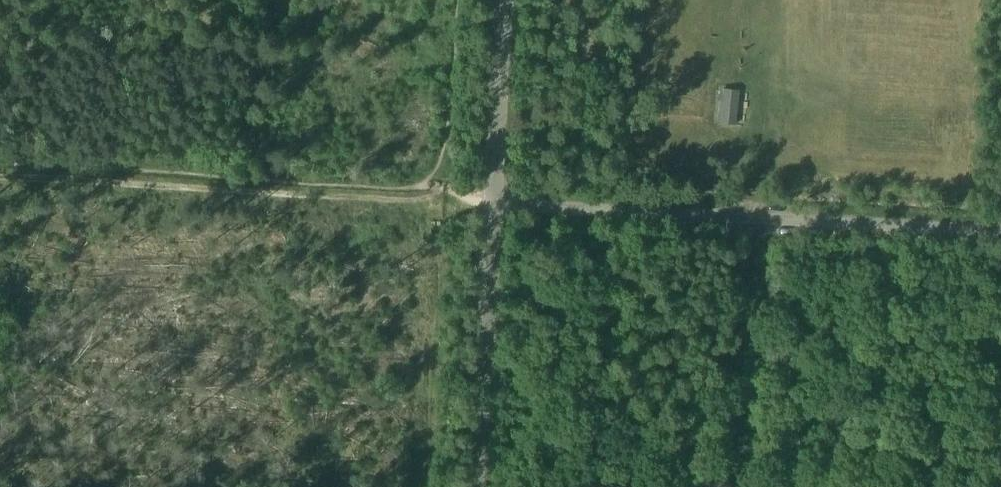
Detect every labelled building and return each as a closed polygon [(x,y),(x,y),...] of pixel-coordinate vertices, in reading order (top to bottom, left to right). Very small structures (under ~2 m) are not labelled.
[(736,124),(739,90),(717,88),(716,99),(722,99),(719,123),(736,124)]
